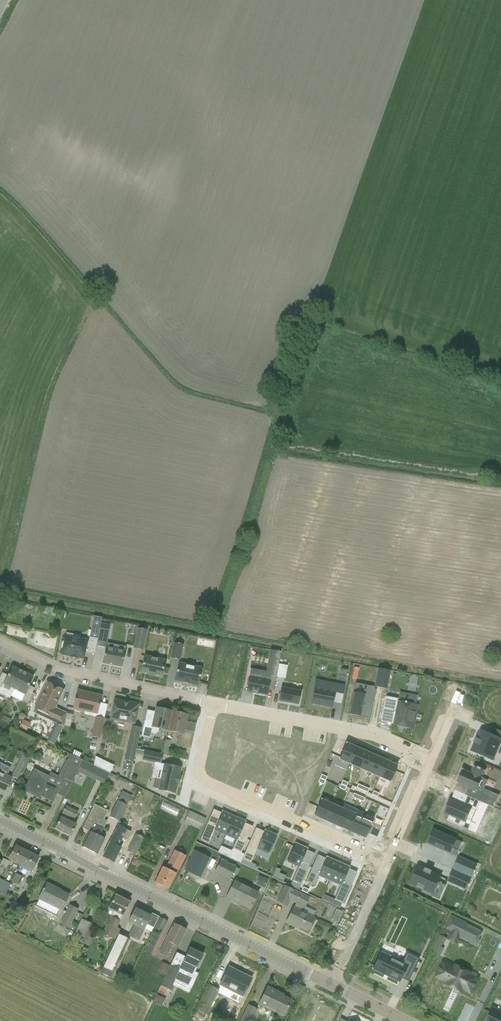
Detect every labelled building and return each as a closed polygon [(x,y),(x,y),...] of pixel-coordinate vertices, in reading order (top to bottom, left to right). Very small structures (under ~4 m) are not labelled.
[(105,648),(102,663),(121,667),(125,647),(124,651),(112,649),(112,645),(106,643),(109,630),(99,628),(97,638),(96,646),(105,648)] [(136,628),(132,649),(142,651),(146,630),(136,628)] [(94,654),(95,646),(97,638),(88,637),(88,640),(65,635),(61,654),(70,656),(70,657),(77,658),(77,657),(83,658),(84,652),(86,653),(94,654)] [(223,641),(220,653),(238,656),(240,644),(223,641)] [(170,658),(179,660),(183,644),(173,642),(170,658)] [(249,677),(246,691),(266,695),(267,690),(273,692),(280,652),(272,650),(267,674),(265,674),(264,679),(249,677)] [(161,678),(164,661),(144,656),(140,673),(161,678)] [(197,686),(201,668),(178,663),(174,680),(183,682),(183,683),(188,684),(197,686)] [(286,666),(278,664),(276,677),(284,678),(286,666)] [(0,676),(0,694),(9,698),(13,690),(22,672),(11,666),(7,676),(1,673),(0,676)] [(373,687),(386,689),(390,671),(377,668),(373,687)] [(340,669),(338,680),(345,681),(347,670),(340,669)] [(22,672),(13,690),(24,695),(22,698),(28,701),(34,688),(28,686),(33,677),(22,672)] [(315,680),(310,704),(311,704),(311,703),(331,707),(331,708),(333,701),(340,702),(340,703),(340,704),(344,686),(335,684),(334,688),(315,684),(315,680)] [(38,715),(63,727),(66,713),(54,708),(63,691),(61,690),(62,688),(56,686),(55,687),(46,682),(34,708),(40,711),(38,715)] [(280,688),(278,701),(297,705),(300,691),(280,688)] [(353,692),(348,715),(352,715),(352,714),(355,714),(357,715),(356,716),(360,717),(360,715),(362,715),(362,716),(367,717),(367,716),(369,717),(369,719),(375,690),(374,689),(364,688),(363,694),(353,692)] [(97,714),(101,696),(76,690),(72,708),(74,709),(73,710),(75,712),(79,713),(80,712),(81,710),(84,711),(97,714)] [(382,709),(380,721),(381,721),(383,710),(395,713),(394,718),(394,717),(397,718),(396,726),(410,729),(414,706),(405,704),(405,702),(403,701),(403,703),(397,702),(398,699),(385,697),(382,709)] [(134,724),(138,704),(127,702),(127,703),(114,700),(110,719),(134,724)] [(159,729),(167,730),(171,712),(155,708),(153,721),(144,719),(140,736),(149,738),(150,734),(154,735),(158,732),(159,729)] [(171,712),(167,730),(176,732),(175,736),(176,740),(178,740),(177,747),(190,750),(194,732),(183,730),(187,715),(171,712)] [(10,726),(18,729),(22,720),(14,717),(10,726)] [(103,720),(103,719),(95,717),(90,737),(99,739),(103,720)] [(0,720),(0,732),(4,734),(8,724),(0,720)] [(18,729),(25,732),(29,723),(22,720),(18,729)] [(124,760),(132,762),(134,755),(135,749),(140,728),(131,726),(124,760)] [(470,752),(492,761),(500,742),(500,732),(490,727),(487,733),(480,730),(476,738),(475,738),(475,739),(476,739),(475,743),(473,742),(473,743),(474,743),(470,752)] [(171,750),(168,749),(170,741),(165,740),(162,754),(177,758),(177,756),(170,754),(171,750)] [(345,744),(338,759),(349,764),(356,749),(345,744)] [(356,749),(349,764),(359,768),(366,753),(356,749)] [(161,755),(143,751),(142,757),(141,760),(154,763),(159,764),(160,764),(161,755)] [(366,753),(359,768),(369,773),(376,757),(366,753)] [(70,763),(63,778),(72,782),(78,768),(82,760),(79,759),(71,755),(69,754),(66,761),(70,763)] [(26,756),(23,762),(19,761),(12,776),(19,780),(30,758),(26,756)] [(95,757),(93,765),(101,769),(104,762),(95,757)] [(376,757),(369,773),(379,777),(386,762),(376,757)] [(82,760),(78,768),(104,781),(108,773),(82,760)] [(386,762),(379,777),(390,782),(396,767),(386,762)] [(4,793),(8,785),(11,779),(6,776),(10,768),(0,763),(0,791),(4,793)] [(153,781),(152,788),(158,789),(158,790),(174,793),(176,785),(178,785),(180,777),(178,777),(180,768),(160,764),(159,764),(154,763),(153,768),(162,770),(160,780),(156,779),(153,781)] [(465,795),(466,796),(480,802),(493,808),(496,802),(495,802),(487,799),(488,796),(480,792),(481,790),(482,790),(486,781),(482,779),(481,778),(485,771),(480,769),(481,769),(478,767),(478,768),(474,766),(470,773),(462,770),(457,783),(458,783),(468,788),(465,795)] [(27,782),(22,791),(38,799),(39,796),(52,803),(60,787),(58,786),(54,784),(57,776),(50,773),(48,776),(33,769),(27,782)] [(109,817),(118,822),(130,797),(121,792),(109,817)] [(450,799),(443,813),(449,816),(447,821),(468,830),(468,829),(464,827),(467,819),(471,821),(480,802),(466,796),(463,804),(450,799)] [(320,800),(314,816),(324,820),(331,805),(320,800)] [(169,814),(171,806),(155,802),(153,810),(169,814)] [(88,832),(81,846),(96,854),(101,845),(104,839),(99,837),(107,821),(104,820),(108,811),(101,808),(94,805),(86,820),(82,829),(88,832)] [(331,805),(324,820),(334,825),(341,809),(331,805)] [(62,812),(59,820),(54,829),(70,836),(75,825),(68,821),(71,817),(74,818),(77,812),(65,807),(62,812)] [(341,809),(334,825),(344,829),(351,814),(341,809)] [(205,819),(189,812),(184,823),(200,830),(205,819)] [(207,822),(199,840),(208,844),(214,830),(225,835),(233,817),(222,812),(221,814),(215,826),(208,822),(207,822)] [(361,818),(354,833),(365,838),(367,834),(376,838),(381,827),(371,823),(374,818),(363,813),(361,818)] [(351,814),(344,829),(354,833),(361,818),(351,814)] [(233,817),(225,835),(236,840),(232,849),(241,853),(247,839),(246,839),(238,836),(244,824),(244,822),(233,817)] [(117,826),(102,857),(113,862),(120,848),(117,846),(125,830),(117,826)] [(141,830),(138,836),(135,835),(127,852),(134,855),(143,838),(142,838),(145,832),(141,830)] [(433,830),(428,843),(435,846),(434,847),(442,850),(442,849),(456,856),(458,851),(452,848),(456,840),(433,830)] [(253,832),(241,859),(250,863),(257,849),(268,854),(276,836),(264,831),(263,832),(262,836),(254,832),(253,832)] [(294,844),(286,862),(297,867),(293,876),(302,880),(309,867),(300,863),(306,849),(294,844)] [(14,846),(10,855),(8,859),(20,865),(26,852),(14,846)] [(162,867),(154,882),(168,889),(175,874),(175,873),(177,870),(179,871),(186,856),(174,850),(165,868),(162,867)] [(209,858),(194,850),(184,870),(199,878),(209,858)] [(26,852),(20,865),(31,871),(38,857),(26,852)] [(458,857),(453,868),(471,876),(476,865),(458,857)] [(311,868),(305,882),(314,886),(318,876),(329,881),(337,863),(326,858),(320,871),(311,868)] [(255,865),(250,863),(241,859),(240,863),(256,870),(257,868),(254,866),(255,865)] [(213,873),(220,876),(230,881),(236,867),(223,861),(220,860),(213,873)] [(337,863),(329,881),(340,886),(336,895),(345,899),(351,885),(342,882),(349,868),(337,863)] [(418,866),(410,883),(423,889),(421,893),(431,897),(432,896),(432,897),(432,896),(438,883),(438,882),(440,876),(431,872),(432,871),(425,868),(424,869),(418,866)] [(452,870),(447,881),(466,889),(471,878),(452,870)] [(7,878),(12,881),(15,874),(10,871),(7,878)] [(15,874),(12,881),(17,883),(20,876),(15,874)] [(265,889),(269,881),(262,878),(259,886),(265,889)] [(234,881),(230,889),(226,898),(238,904),(239,901),(251,907),(258,893),(234,881)] [(42,889),(41,891),(42,891),(38,899),(61,910),(69,894),(56,887),(55,888),(46,883),(43,889),(42,889)] [(284,886),(281,892),(276,901),(287,906),(290,900),(296,903),(293,908),(285,923),(294,926),(295,925),(307,931),(313,918),(301,912),(308,898),(294,891),(284,886)] [(115,895),(110,904),(108,909),(113,912),(102,934),(114,940),(119,930),(116,928),(129,902),(115,895)] [(69,906),(66,912),(60,924),(68,928),(77,910),(69,906)] [(134,909),(130,918),(128,922),(134,926),(129,936),(138,940),(145,925),(153,928),(158,917),(151,913),(149,916),(134,909)] [(331,920),(336,922),(341,912),(336,909),(331,920)] [(17,912),(9,930),(13,932),(22,913),(17,912)] [(83,913),(82,916),(79,921),(80,922),(72,939),(82,943),(85,945),(94,925),(85,921),(88,915),(83,913)] [(76,913),(74,919),(79,921),(82,916),(76,913)] [(482,932),(466,924),(467,923),(451,915),(445,928),(461,936),(459,938),(475,946),(482,932)] [(159,917),(155,926),(154,929),(161,932),(167,921),(159,917)] [(173,924),(168,933),(158,953),(166,957),(172,944),(177,947),(185,930),(173,924)] [(118,935),(100,973),(111,978),(129,940),(118,935)] [(67,936),(59,954),(63,957),(72,939),(67,936)] [(170,965),(161,986),(171,990),(175,980),(188,986),(202,955),(189,949),(179,969),(170,965)] [(372,968),(399,982),(400,978),(405,968),(412,972),(418,959),(406,953),(401,963),(390,957),(388,962),(378,957),(373,968),(372,968)] [(161,962),(157,971),(165,975),(169,966),(161,962)] [(454,968),(448,966),(443,963),(438,974),(448,979),(446,984),(461,991),(462,988),(470,992),(476,978),(469,975),(470,973),(455,966),(454,968)] [(228,968),(224,977),(220,985),(242,996),(250,979),(228,968)] [(372,980),(382,983),(384,977),(374,974),(372,980)] [(390,984),(387,988),(393,993),(397,989),(390,984)] [(209,987),(197,1011),(196,1014),(204,1018),(217,990),(209,987)] [(267,987),(263,996),(259,1005),(283,1016),(290,1000),(275,993),(276,991),(267,987)] [(241,1020),(251,1020),(256,1010),(248,1006),(241,1020)] [(330,1013),(321,1008),(316,1018),(315,1017),(313,1020),(314,1020),(327,1020),(330,1013)] [(487,1020),(500,1020),(500,1012),(493,1008),(487,1020)]
